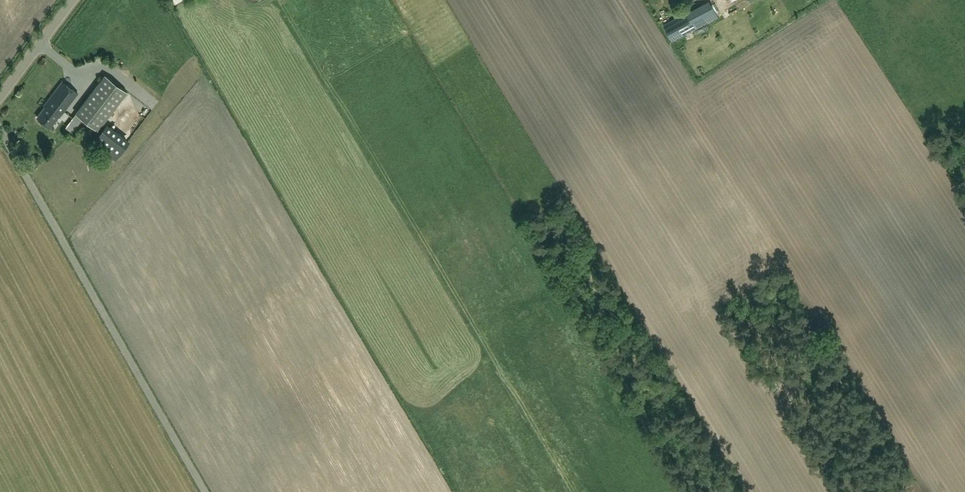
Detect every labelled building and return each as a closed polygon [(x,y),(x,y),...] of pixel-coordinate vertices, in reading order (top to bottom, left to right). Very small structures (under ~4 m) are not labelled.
[(726,10),(742,1),(741,0),(720,0),(726,10)] [(664,25),(673,41),(718,17),(709,1),(664,25)] [(75,113),(98,130),(127,92),(105,74),(75,113)] [(45,106),(46,107),(37,118),(50,127),(59,116),(60,117),(77,93),(62,82),(45,106)]
